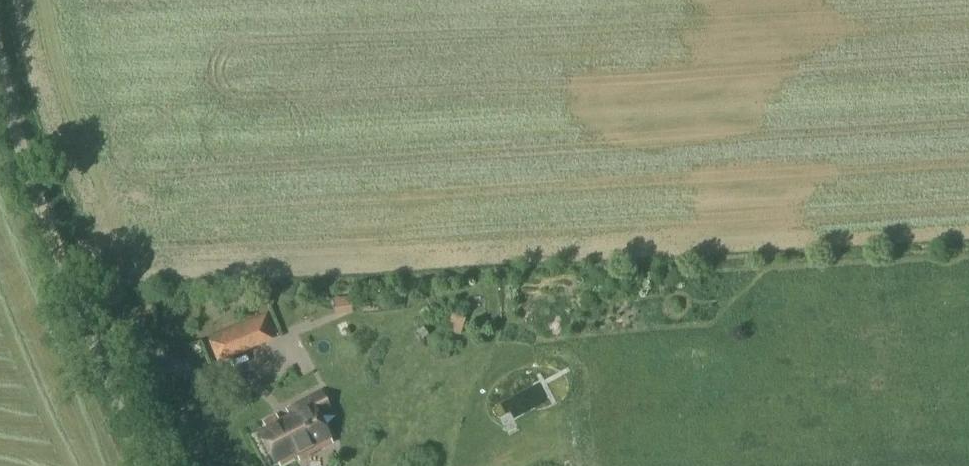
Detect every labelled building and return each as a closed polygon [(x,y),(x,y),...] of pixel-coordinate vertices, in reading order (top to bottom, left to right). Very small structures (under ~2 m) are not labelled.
[(337,313),(356,313),(356,301),(337,301),(337,313)] [(208,338),(218,362),(240,353),(230,329),(208,338)] [(320,390),(289,406),(290,407),(285,409),(289,416),(279,421),(276,415),(262,422),(265,428),(256,433),(273,465),(275,465),(278,465),(279,465),(282,465),(297,458),(299,462),(332,444),(318,416),(331,409),(320,390)]
